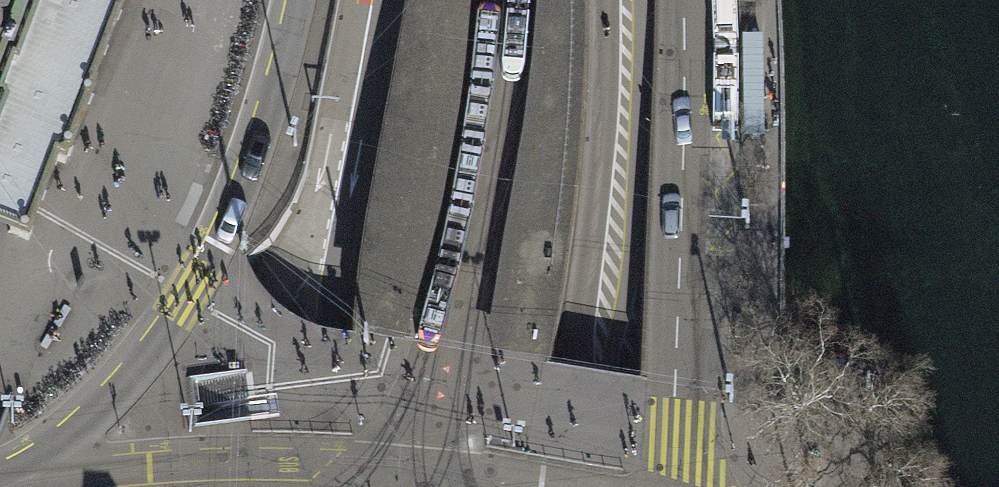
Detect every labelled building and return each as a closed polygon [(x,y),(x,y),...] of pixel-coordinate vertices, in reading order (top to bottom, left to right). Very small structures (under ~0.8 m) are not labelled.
[(69,145),(77,125),(85,105),(89,106),(93,96),(92,95),(95,87),(93,86),(126,0),(0,0),(0,229),(28,240),(57,162),(65,165),(68,157),(69,157),(73,147),(69,145)] [(514,338),(550,345),(565,259),(528,253),(514,338)]
